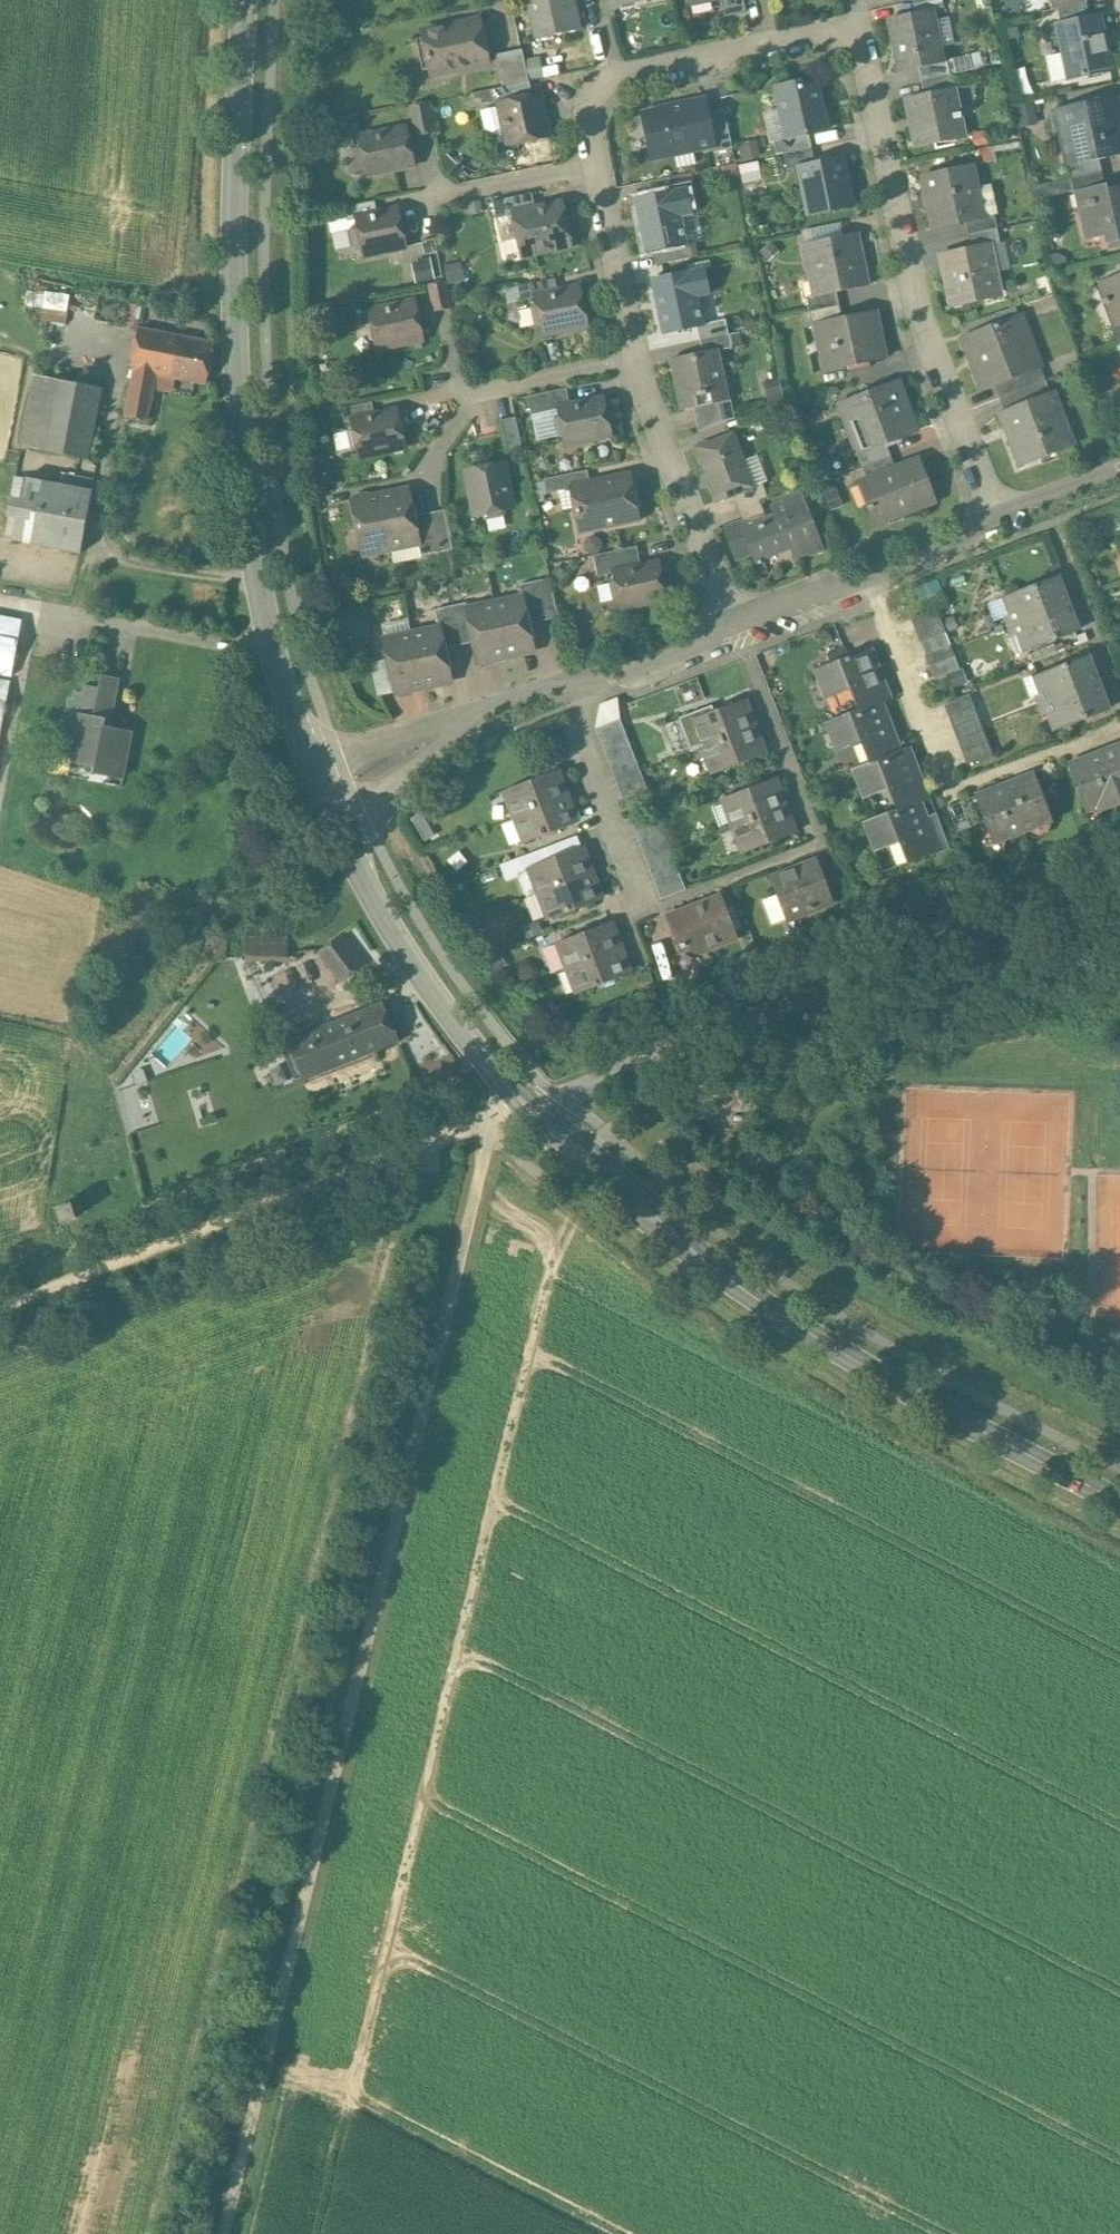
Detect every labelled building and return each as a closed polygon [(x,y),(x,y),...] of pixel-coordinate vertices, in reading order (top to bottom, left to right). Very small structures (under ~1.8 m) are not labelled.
[(532,3),(530,3),(537,39),(579,30),(574,7),(571,7),(569,0),(532,0),(532,3)] [(610,8),(649,0),(608,0),(610,8)] [(727,15),(744,12),(744,13),(746,12),(743,0),(724,0),(727,15)] [(1051,10),(1058,9),(1086,3),(1086,0),(1049,0),(1051,10)] [(1089,17),(1086,3),(1058,9),(1061,23),(1089,17)] [(920,13),(890,19),(898,59),(903,58),(905,70),(919,67),(942,62),(933,18),(921,21),(920,13)] [(1061,23),(1058,23),(1069,79),(1110,70),(1099,15),(1089,17),(1061,23)] [(480,20),(422,32),(431,76),(489,63),(480,20)] [(523,54),(497,59),(503,87),(529,82),(523,54)] [(950,57),(951,70),(982,66),(980,54),(950,57)] [(541,55),(528,57),(531,78),(545,76),(541,55)] [(942,62),(919,67),(922,81),(950,75),(947,61),(942,62)] [(950,75),(922,81),(925,95),(953,89),(950,75)] [(503,87),(490,90),(493,104),(499,102),(532,95),(529,82),(503,87)] [(816,82),(801,85),(800,82),(776,87),(787,138),(787,139),(809,134),(827,130),(816,82)] [(925,95),(909,99),(914,126),(912,126),(916,147),(965,137),(954,89),(953,89),(925,95)] [(532,95),(499,102),(509,147),(548,138),(539,94),(532,95)] [(707,97),(638,110),(649,162),(717,149),(710,113),(707,97)] [(1057,109),(1062,132),(1073,130),(1080,161),(1080,163),(1099,159),(1119,155),(1119,117),(1116,97),(1057,109)] [(427,104),(412,107),(418,135),(433,132),(427,104)] [(724,110),(710,113),(717,149),(731,146),(724,110)] [(405,129),(361,138),(362,145),(358,149),(361,166),(367,168),(369,175),(413,165),(405,129)] [(787,138),(774,141),(777,155),(784,153),(812,147),(809,134),(787,139),(787,138)] [(812,147),(784,153),(787,170),(800,168),(800,167),(816,164),(812,147)] [(816,164),(800,167),(800,168),(804,187),(811,186),(817,214),(852,206),(842,158),(816,164)] [(1099,159),(1080,163),(1080,161),(1068,164),(1071,179),(1102,172),(1099,159)] [(973,165),(923,176),(934,229),(966,222),(985,218),(985,217),(973,165)] [(1102,172),(1071,179),(1074,192),(1105,185),(1102,172)] [(670,178),(642,183),(645,197),(673,191),(670,178)] [(1107,185),(1105,185),(1074,192),(1075,194),(1079,193),(1079,192),(1085,191),(1088,203),(1080,205),(1086,233),(1104,229),(1107,244),(1119,241),(1119,186),(1107,189),(1107,185)] [(645,197),(637,199),(648,253),(652,252),(686,245),(684,236),(685,236),(684,231),(683,231),(679,216),(693,213),(688,188),(673,191),(645,197)] [(532,193),(493,202),(496,218),(514,214),(513,213),(535,208),(532,193)] [(375,201),(344,208),(347,221),(355,220),(355,219),(378,214),(375,201)] [(535,208),(513,213),(514,214),(523,257),(571,246),(562,203),(535,208)] [(378,214),(355,219),(355,220),(356,226),(352,230),(355,247),(361,249),(363,256),(407,246),(400,210),(378,214)] [(985,218),(966,222),(969,235),(998,229),(995,215),(985,217),(985,218)] [(998,229),(969,235),(972,248),(992,243),(993,244),(1001,243),(998,229)] [(858,234),(803,245),(811,281),(822,279),(825,294),(825,295),(837,292),(869,286),(858,234)] [(972,248),(940,254),(951,307),(986,299),(984,289),(1001,285),(993,244),(992,243),(972,248)] [(686,245),(652,252),(655,265),(692,257),(689,244),(686,245)] [(415,258),(416,281),(434,280),(433,257),(415,258)] [(463,261),(447,263),(450,283),(465,281),(463,261)] [(704,267),(653,279),(665,333),(697,326),(702,325),(702,324),(700,316),(701,316),(700,311),(699,311),(696,296),(710,293),(704,267)] [(1096,284),(1097,285),(1098,285),(1104,300),(1101,301),(1103,305),(1109,302),(1118,325),(1111,327),(1118,347),(1119,346),(1119,275),(1096,284)] [(555,279),(518,287),(521,301),(535,298),(535,297),(558,292),(555,279)] [(444,282),(429,285),(435,312),(450,308),(444,282)] [(44,286),(44,320),(68,321),(69,286),(44,286)] [(558,292),(535,297),(535,298),(537,304),(532,308),(536,325),(542,327),(543,334),(588,325),(580,288),(558,292)] [(825,294),(807,298),(810,312),(839,305),(837,292),(825,295),(825,294)] [(415,302),(370,312),(371,318),(367,322),(370,340),(376,342),(378,348),(422,339),(415,302)] [(839,305),(810,312),(813,326),(820,325),(819,323),(842,318),(839,305)] [(842,318),(819,323),(820,325),(830,371),(885,359),(875,311),(842,318)] [(1021,315),(963,338),(983,390),(995,385),(1041,368),(1021,315)] [(725,319),(702,324),(702,325),(697,326),(700,340),(728,334),(725,319)] [(214,343),(139,329),(131,370),(135,371),(156,375),(206,385),(214,343)] [(740,332),(729,335),(731,348),(742,346),(740,332)] [(728,334),(700,340),(703,353),(719,350),(719,351),(731,348),(729,335),(728,334)] [(703,353),(670,360),(675,383),(680,382),(685,407),(684,408),(685,409),(694,408),(725,401),(725,399),(729,398),(719,351),(719,350),(703,353)] [(1041,368),(995,385),(1000,397),(1046,380),(1041,368)] [(156,375),(135,371),(125,417),(147,421),(156,375)] [(36,375),(22,447),(39,450),(54,379),(36,375)] [(103,389),(54,379),(39,450),(89,460),(103,389)] [(1046,380),(1000,397),(1005,411),(1051,393),(1046,380)] [(898,382),(838,405),(846,424),(851,422),(862,451),(857,453),(858,455),(886,444),(917,432),(898,382)] [(567,388),(528,397),(532,415),(559,409),(559,408),(571,406),(567,388)] [(1005,411),(1000,413),(1021,467),(1074,446),(1053,392),(1051,393),(1005,411)] [(725,401),(694,408),(699,432),(735,419),(730,398),(729,398),(725,399),(725,401)] [(571,406),(559,408),(559,409),(560,415),(555,419),(559,436),(565,438),(566,445),(611,435),(603,399),(571,406)] [(408,449),(398,406),(351,416),(360,459),(408,449)] [(506,450),(522,448),(517,416),(502,418),(506,450)] [(734,434),(696,448),(717,502),(733,496),(754,487),(754,486),(734,434)] [(886,444),(858,455),(862,467),(891,456),(886,444)] [(891,456),(862,467),(867,479),(896,468),(891,456)] [(867,479),(858,483),(869,511),(871,510),(876,524),(935,502),(919,460),(896,468),(867,479)] [(503,464),(463,472),(473,522),(513,513),(503,464)] [(588,470),(544,480),(547,494),(571,489),(571,487),(591,483),(588,470)] [(639,519),(630,475),(591,483),(571,487),(571,489),(580,531),(639,519)] [(93,492),(25,479),(13,540),(81,554),(93,492)] [(754,487),(733,496),(738,508),(759,500),(760,500),(768,497),(762,483),(754,486),(754,487)] [(409,490),(380,496),(391,549),(419,543),(420,543),(414,517),(409,490)] [(380,496),(352,502),(363,555),(391,549),(380,496)] [(773,514),(766,517),(764,512),(743,520),(742,521),(761,571),(763,570),(759,558),(793,545),(797,557),(820,548),(801,498),(772,510),(773,514)] [(759,500),(738,508),(743,520),(764,512),(760,500),(759,500)] [(445,510),(429,513),(438,553),(453,549),(445,510)] [(429,513),(414,517),(420,543),(419,543),(421,556),(438,553),(429,513)] [(637,547),(594,556),(598,577),(614,574),(614,572),(641,567),(637,547)] [(641,567),(614,572),(614,574),(615,579),(611,583),(614,601),(620,602),(622,609),(666,599),(659,563),(641,567)] [(1055,578),(1007,596),(1014,614),(1004,618),(1008,627),(1066,605),(1055,578)] [(550,579),(536,582),(544,621),(559,618),(550,579)] [(536,582),(520,585),(522,598),(523,598),(529,624),(544,621),(536,582)] [(943,592),(919,601),(924,614),(936,609),(948,605),(943,592)] [(522,598),(495,604),(506,656),(535,650),(529,624),(523,598),(522,598)] [(466,603),(451,607),(459,646),(474,643),(467,610),(468,610),(466,603)] [(468,610),(467,610),(474,643),(478,662),(506,656),(495,604),(468,610)] [(1066,605),(1008,627),(1011,635),(1020,632),(1027,650),(1076,631),(1066,605)] [(451,607),(436,610),(440,629),(441,629),(445,649),(459,646),(451,607)] [(924,614),(911,619),(916,631),(941,622),(936,609),(924,614)] [(0,616),(0,675),(12,677),(23,621),(0,616)] [(941,622),(916,631),(921,643),(946,633),(941,622)] [(440,629),(412,635),(423,687),(452,681),(445,649),(441,629),(440,629)] [(946,633),(921,643),(925,655),(950,645),(946,633)] [(412,635),(384,641),(395,693),(423,687),(412,635)] [(950,645),(925,655),(930,667),(955,657),(950,645)] [(872,648),(814,671),(824,695),(854,684),(863,708),(883,701),(884,702),(892,699),(872,648)] [(1086,656),(1037,675),(1044,693),(1047,702),(1096,684),(1086,656)] [(955,657),(930,667),(934,679),(959,669),(955,657)] [(131,733),(110,729),(120,680),(102,676),(99,689),(84,686),(83,694),(75,693),(71,712),(69,712),(62,747),(76,749),(73,764),(94,768),(93,774),(122,780),(131,733)] [(0,680),(0,739),(11,682),(0,680)] [(1096,684),(1047,702),(1051,711),(1058,729),(1107,711),(1096,684)] [(1044,693),(1034,697),(1038,706),(1047,702),(1044,693)] [(969,694),(944,704),(949,717),(974,707),(969,694)] [(744,700),(713,712),(711,707),(679,719),(679,720),(680,720),(692,749),(691,750),(692,751),(703,747),(750,729),(745,718),(750,716),(744,700)] [(883,701),(863,708),(825,723),(835,748),(865,736),(874,761),(875,762),(903,751),(902,751),(884,702),(883,701)] [(1047,702),(1038,706),(1041,715),(1051,711),(1047,702)] [(974,707),(949,717),(953,728),(978,719),(974,707)] [(620,719),(596,729),(600,741),(625,731),(620,719)] [(978,719),(953,728),(958,740),(983,730),(978,719)] [(750,729),(703,747),(713,774),(765,754),(759,738),(754,740),(750,729)] [(983,730),(958,740),(962,752),(987,742),(983,730)] [(625,731),(600,741),(605,753),(630,743),(625,731)] [(987,742),(962,752),(967,764),(992,755),(987,742)] [(630,743),(605,753),(609,764),(634,755),(630,743)] [(1102,752),(1119,798),(1119,745),(1102,752)] [(903,751),(875,762),(874,761),(852,770),(862,795),(892,783),(902,808),(902,809),(922,802),(922,801),(930,798),(911,747),(902,751),(903,751)] [(1102,752),(1074,764),(1090,804),(1096,807),(1119,798),(1102,752)] [(634,755),(609,764),(614,776),(638,766),(634,755)] [(638,766),(614,776),(618,787),(643,778),(638,766)] [(557,771),(505,791),(515,817),(562,799),(557,787),(562,785),(557,771)] [(1035,774),(1005,785),(1023,831),(1048,821),(1051,815),(1035,774)] [(643,778),(618,787),(623,799),(648,790),(643,778)] [(775,779),(723,799),(733,826),(780,808),(776,797),(781,795),(775,779)] [(1005,785),(976,797),(992,838),(998,841),(1023,831),(1005,785)] [(562,799),(515,817),(525,843),(572,825),(567,813),(572,811),(567,797),(562,799)] [(922,802),(902,809),(902,808),(863,823),(873,848),(903,836),(913,862),(941,851),(922,802)] [(780,808),(733,826),(744,853),(796,833),(790,817),(784,819),(780,808)] [(656,811),(631,820),(635,833),(660,823),(656,811)] [(660,823),(635,833),(640,844),(665,834),(660,823)] [(665,834),(640,844),(644,856),(669,846),(665,834)] [(669,846),(644,856),(649,867),(674,858),(669,846)] [(582,848),(530,868),(540,894),(586,876),(582,864),(587,862),(582,848)] [(674,858),(649,867),(653,879),(678,869),(674,858)] [(816,861),(772,878),(788,920),(832,903),(816,861)] [(678,869),(653,879),(658,891),(683,881),(678,869)] [(586,876),(540,894),(550,920),(596,902),(592,889),(597,887),(592,874),(586,876)] [(720,898),(669,918),(682,949),(689,946),(700,951),(736,938),(720,898)] [(610,923),(559,943),(568,968),(615,950),(611,939),(616,937),(610,923)] [(246,934),(246,955),(289,956),(289,934),(246,934)] [(340,935),(318,953),(341,983),(364,966),(340,935)] [(615,950),(568,968),(578,994),(625,976),(620,964),(625,962),(620,948),(615,950)] [(383,1002),(280,1044),(297,1083),(400,1041),(383,1002)] [(72,1204),(57,1209),(59,1216),(61,1223),(68,1221),(76,1218),(72,1204)]
